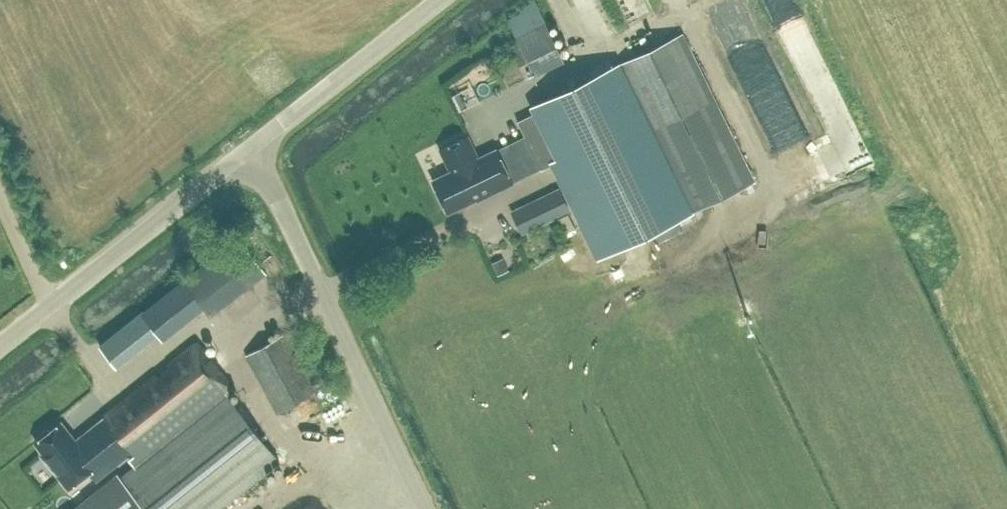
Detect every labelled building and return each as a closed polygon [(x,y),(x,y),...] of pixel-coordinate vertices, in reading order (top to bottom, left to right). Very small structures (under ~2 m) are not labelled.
[(562,61),(545,22),(535,1),(506,16),(515,36),(517,35),(534,73),(562,61)] [(744,3),(704,17),(711,35),(750,21),(744,3)] [(800,141),(756,21),(712,37),(729,83),(740,79),(767,153),(800,141)] [(681,36),(619,64),(691,211),(751,183),(681,36)] [(691,211),(619,64),(533,105),(535,110),(516,120),(523,133),(539,167),(540,169),(553,163),(599,256),(691,211)] [(523,133),(495,147),(511,181),(539,167),(523,133)] [(431,177),(446,210),(475,196),(476,197),(511,181),(495,147),(476,156),(466,134),(439,147),(449,168),(431,177)] [(556,186),(509,209),(520,232),(567,209),(556,186)] [(235,236),(141,312),(156,331),(160,336),(200,305),(208,313),(261,268),(235,236)] [(99,345),(115,365),(156,331),(141,312),(99,345)] [(277,412),(314,392),(325,385),(293,327),(282,333),(245,353),(277,412)] [(195,340),(82,429),(111,466),(113,469),(128,457),(134,465),(119,477),(117,474),(74,508),(217,508),(278,461),(224,393),(233,387),(195,340)] [(72,437),(60,422),(50,430),(46,429),(39,434),(39,438),(35,441),(43,452),(41,453),(67,487),(88,471),(94,480),(111,466),(82,429),(72,437)]
